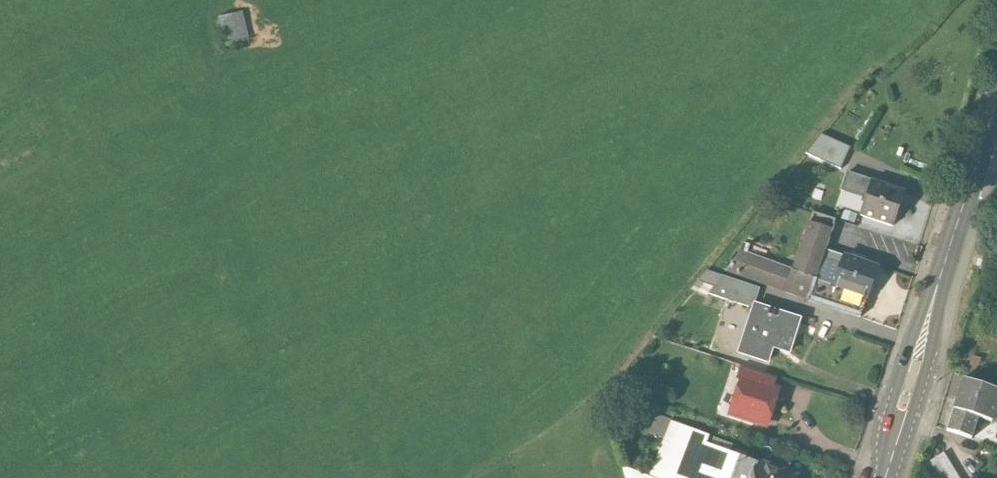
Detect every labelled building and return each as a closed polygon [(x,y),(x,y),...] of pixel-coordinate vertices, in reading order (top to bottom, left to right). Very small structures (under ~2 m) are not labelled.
[(225,15),(231,44),(254,39),(249,11),(225,15)] [(876,173),(864,210),(895,220),(907,183),(876,173)] [(834,216),(811,209),(794,258),(770,247),(774,235),(752,228),(728,256),(810,284),(816,266),(834,216)] [(864,300),(878,255),(844,245),(836,272),(816,266),(810,284),(864,300)] [(792,338),(803,305),(755,289),(738,341),(769,351),(775,333),(792,338)] [(967,361),(950,415),(976,423),(983,402),(996,406),(996,370),(967,361)] [(782,376),(733,363),(722,403),(770,416),(782,376)] [(648,477),(731,477),(740,457),(708,444),(711,437),(672,421),(648,477)] [(932,459),(940,477),(965,477),(952,450),(932,459)] [(794,472),(752,460),(747,477),(793,477),(794,472)]
